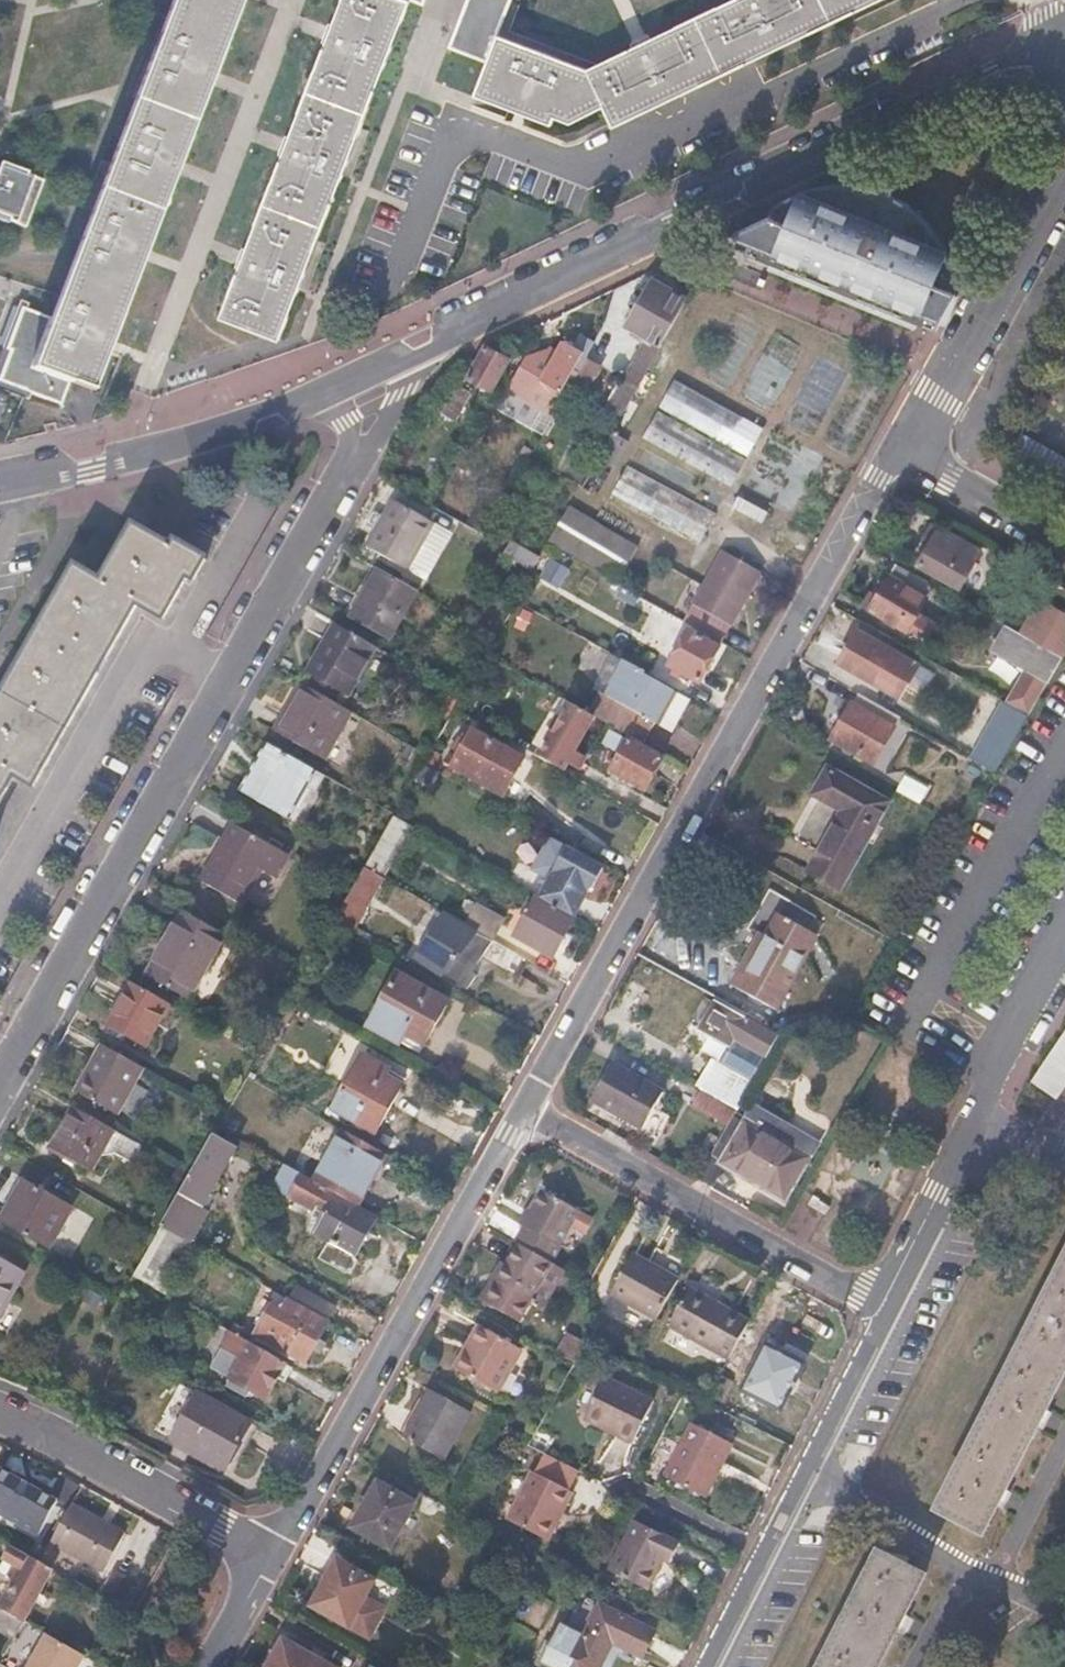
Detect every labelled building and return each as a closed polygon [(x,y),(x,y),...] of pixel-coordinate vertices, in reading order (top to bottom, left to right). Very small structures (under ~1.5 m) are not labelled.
[(68,272),(62,287),(51,317),(19,305),(3,346),(8,348),(0,370),(0,381),(29,392),(53,401),(60,404),(70,380),(90,388),(107,345),(120,309),(126,293),(142,254),(176,164),(208,82),(239,0),(172,0),(68,272)] [(329,34),(285,151),(243,260),(221,316),(280,339),(297,293),(409,0),(421,5),(423,0),(342,0),(329,34)] [(484,63),(472,93),(522,112),(549,123),(552,114),(565,120),(604,104),(613,124),(745,61),(872,0),(729,0),(639,43),(586,69),(496,34),(509,0),(464,0),(457,19),(445,48),(484,63)] [(0,167),(0,222),(16,228),(40,184),(0,167)] [(766,214),(715,239),(741,249),(934,328),(958,284),(953,282),(948,268),(939,249),(934,240),(920,225),(913,218),(903,210),(885,200),(872,195),(852,190),(840,189),(814,190),(801,193),(768,208),(773,211),(771,217),(766,214)] [(686,297),(651,278),(625,324),(646,336),(659,343),(661,341),(686,297)] [(559,403),(570,382),(585,355),(594,340),(580,332),(574,344),(565,339),(558,350),(550,346),(545,356),(538,352),(528,356),(510,389),(530,401),(536,390),(559,403)] [(659,343),(646,336),(608,402),(622,410),(647,366),(659,343)] [(696,336),(674,375),(762,424),(784,386),(696,336)] [(661,341),(659,343),(647,366),(661,373),(675,349),(661,341)] [(487,346),(485,344),(483,348),(466,376),(492,390),(510,358),(487,346)] [(602,364),(585,355),(570,382),(587,392),(602,364)] [(661,373),(647,366),(622,410),(614,424),(629,432),(662,374),(661,373)] [(469,386),(456,379),(440,407),(453,415),(469,386)] [(671,380),(656,407),(744,456),(759,430),(671,380)] [(654,411),(639,438),(726,487),(741,461),(654,411)] [(1006,460),(1064,493),(1064,451),(1030,432),(1024,428),(1006,460)] [(628,442),(610,432),(579,486),(598,496),(628,442)] [(633,448),(625,463),(713,512),(721,498),(633,448)] [(622,467),(608,492),(696,542),(710,517),(622,467)] [(605,496),(597,511),(686,561),(694,546),(605,496)] [(431,521),(392,499),(366,545),(404,567),(431,521)] [(599,528),(566,509),(546,544),(580,563),(599,528)] [(447,530),(431,521),(404,567),(421,576),(447,530)] [(929,542),(917,563),(958,587),(978,551),(930,522),(921,537),(929,542)] [(76,569),(0,702),(0,802),(15,775),(34,785),(137,605),(164,619),(187,577),(195,582),(206,562),(175,545),(173,550),(134,528),(102,583),(76,569)] [(634,548),(599,528),(580,563),(615,582),(634,548)] [(538,558),(509,540),(501,555),(530,572),(538,558)] [(758,576),(720,554),(682,622),(720,644),(758,576)] [(565,564),(551,556),(543,571),(557,578),(565,564)] [(935,585),(894,562),(871,603),(866,600),(863,605),(909,632),(910,630),(917,634),(925,620),(918,615),(935,585)] [(414,588),(377,566),(350,614),(387,635),(414,588)] [(544,598),(529,590),(521,604),(536,613),(544,598)] [(1049,607),(1030,640),(1060,657),(1064,647),(1064,616),(1049,607)] [(374,645),(335,622),(308,669),(347,691),(374,645)] [(1006,626),(993,650),(1047,681),(1060,657),(1030,640),(1006,626)] [(918,662),(859,628),(839,663),(872,682),(878,672),(904,687),(918,662)] [(716,649),(685,632),(665,667),(696,684),(716,649)] [(955,674),(940,666),(932,681),(947,689),(955,674)] [(878,672),(872,682),(898,697),(904,687),(878,672)] [(630,692),(635,695),(627,710),(607,699),(596,719),(639,744),(651,723),(656,726),(661,716),(669,721),(681,700),(639,676),(630,692)] [(349,709),(300,681),(273,728),(322,756),(349,709)] [(579,767),(589,750),(576,742),(596,708),(565,689),(534,741),(579,767)] [(691,689),(687,696),(709,708),(715,697),(706,692),(704,696),(691,689)] [(1029,716),(985,691),(953,748),(998,773),(1029,716)] [(853,706),(850,704),(830,741),(872,765),(894,729),(892,728),(899,717),(860,695),(853,706)] [(669,721),(661,716),(656,726),(664,730),(669,721)] [(462,739),(457,736),(442,763),(499,794),(519,758),(467,729),(462,739)] [(317,769),(267,741),(241,789),(289,817),(317,769)] [(661,760),(628,741),(610,772),(643,791),(661,760)] [(429,751),(427,754),(421,765),(429,769),(437,755),(429,751)] [(818,800),(795,840),(817,852),(805,873),(838,891),(887,804),(825,769),(810,795),(818,800)] [(409,827),(392,818),(363,868),(381,878),(409,827)] [(288,852),(234,822),(209,865),(249,888),(261,867),(275,875),(288,852)] [(600,868),(566,850),(548,881),(582,900),(600,868)] [(209,865),(201,879),(241,902),(249,888),(209,865)] [(363,868),(360,873),(332,922),(350,932),(381,878),(363,868)] [(573,917),(537,897),(514,938),(550,958),(573,917)] [(503,919),(475,904),(463,924),(491,940),(503,919)] [(182,908),(173,924),(212,947),(221,930),(182,908)] [(463,924),(442,912),(416,959),(479,994),(487,980),(475,973),(484,957),(514,974),(523,957),(491,940),(463,924)] [(815,936),(779,915),(749,969),(741,964),(728,987),(773,1012),(815,936)] [(212,947),(173,924),(146,973),(185,995),(212,947)] [(449,1002),(398,974),(367,1028),(399,1046),(405,1035),(425,1046),(449,1002)] [(168,1000),(129,978),(106,1022),(143,1043),(168,1000)] [(717,1006),(703,1032),(727,1045),(731,1038),(766,1058),(776,1039),(770,1036),(773,1032),(749,1017),(746,1022),(717,1006)] [(1032,1084),(1056,1100),(1064,1087),(1064,1034),(1032,1084)] [(140,1064),(100,1041),(75,1087),(115,1110),(140,1064)] [(390,1068),(362,1053),(332,1108),(377,1133),(403,1086),(385,1076),(390,1068)] [(752,1083),(711,1059),(695,1087),(701,1090),(736,1111),(752,1083)] [(613,1063),(592,1100),(616,1112),(618,1108),(647,1124),(666,1092),(613,1063)] [(701,1090),(693,1103),(729,1123),(736,1111),(701,1090)] [(111,1125),(73,1104),(50,1145),(87,1166),(111,1125)] [(795,1151),(744,1123),(722,1163),(773,1190),(795,1151)] [(382,1155),(340,1132),(313,1180),(356,1203),(382,1155)] [(209,1137),(190,1170),(159,1226),(189,1243),(206,1212),(199,1209),(230,1149),(209,1137)] [(804,1155),(795,1151),(773,1190),(782,1195),(804,1155)] [(313,1205),(324,1211),(312,1232),(327,1241),(318,1259),(343,1273),(376,1214),(356,1203),(313,1180),(281,1162),(269,1186),(311,1209),(313,1205)] [(22,1179),(0,1218),(0,1222),(43,1246),(66,1204),(22,1179)] [(521,1223),(524,1224),(516,1240),(520,1243),(552,1261),(561,1244),(559,1243),(579,1207),(541,1186),(521,1223)] [(836,1202),(818,1191),(811,1203),(828,1214),(836,1202)] [(156,1283),(173,1239),(153,1231),(136,1275),(156,1283)] [(552,1261),(520,1243),(512,1259),(488,1303),(521,1320),(532,1300),(545,1307),(566,1268),(554,1261),(552,1261)] [(646,1262),(629,1254),(609,1293),(655,1317),(675,1278),(646,1262)] [(512,1259),(506,1255),(482,1300),(488,1303),(512,1259)] [(0,1259),(0,1299),(17,1269),(0,1259)] [(938,1510),(983,1533),(1064,1371),(1064,1262),(938,1510)] [(297,1285),(290,1298),(328,1319),(335,1306),(297,1285)] [(746,1319),(685,1289),(665,1328),(726,1358),(746,1319)] [(279,1313),(296,1322),(290,1335),(296,1338),(288,1351),(307,1362),(330,1320),(328,1319),(290,1298),(288,1297),(279,1313)] [(471,1341),(477,1344),(462,1372),(497,1392),(521,1348),(479,1325),(471,1341)] [(232,1331),(211,1369),(231,1379),(228,1384),(245,1393),(249,1387),(266,1397),(278,1376),(285,1380),(291,1368),(284,1364),(286,1361),(232,1331)] [(477,1344),(471,1341),(456,1369),(462,1372),(477,1344)] [(804,1363),(766,1344),(744,1388),(781,1407),(804,1363)] [(653,1401),(603,1376),(584,1414),(605,1425),(603,1429),(631,1443),(653,1401)] [(248,1418),(194,1388),(169,1436),(222,1464),(248,1418)] [(471,1412),(431,1390),(405,1437),(446,1459),(471,1412)] [(584,1414),(582,1419),(603,1429),(605,1425),(584,1414)] [(731,1445),(692,1425),(665,1478),(704,1498),(731,1445)] [(0,1468),(0,1516),(38,1535),(57,1497),(0,1468)] [(535,1473),(525,1491),(510,1520),(551,1541),(575,1494),(535,1473)] [(416,1503),(379,1482),(354,1528),(390,1549),(416,1503)] [(127,1534),(74,1504),(52,1542),(105,1572),(127,1534)] [(672,1540),(636,1521),(611,1570),(640,1586),(656,1556),(662,1559),(672,1540)] [(21,1569),(16,1580),(1,1608),(25,1621),(53,1569),(10,1546),(3,1560),(8,1563),(21,1569)] [(878,1553),(820,1666),(879,1666),(925,1577),(878,1553)] [(375,1581),(339,1560),(314,1604),(371,1637),(387,1610),(366,1597),(375,1581)] [(21,1569),(8,1563),(3,1573),(16,1580),(21,1569)] [(563,1626),(545,1661),(558,1666),(603,1666),(616,1641),(645,1655),(656,1631),(589,1598),(573,1632),(563,1626)] [(0,1608),(0,1631),(15,1639),(25,1621),(1,1608),(0,1608)] [(47,1634),(27,1666),(76,1666),(84,1654),(47,1634)] [(284,1640),(269,1666),(332,1666),(284,1640)]
